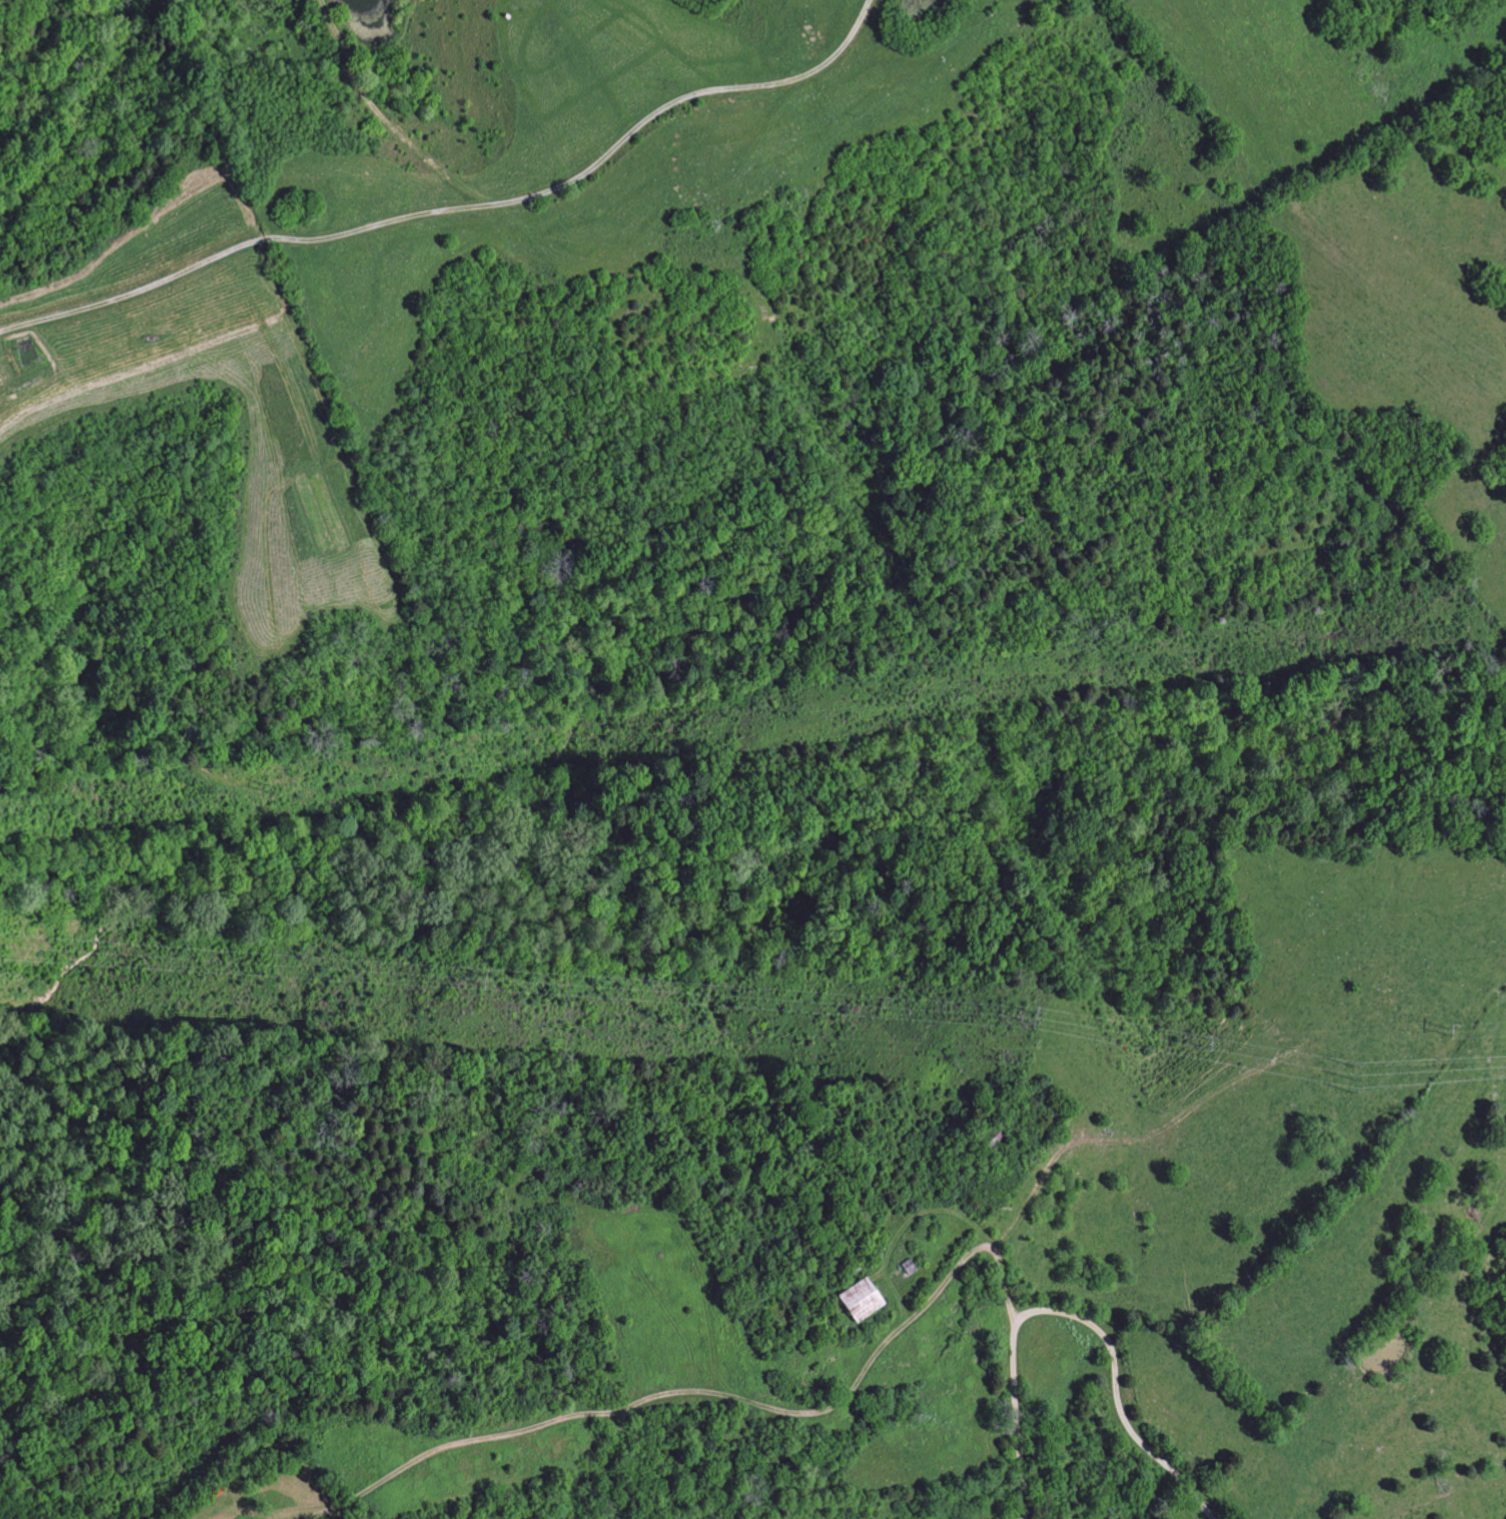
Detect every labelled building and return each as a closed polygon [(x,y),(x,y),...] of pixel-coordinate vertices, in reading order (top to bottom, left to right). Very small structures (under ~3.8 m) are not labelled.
[(855,1325),(884,1305),(865,1278),(836,1297),(855,1325)]
